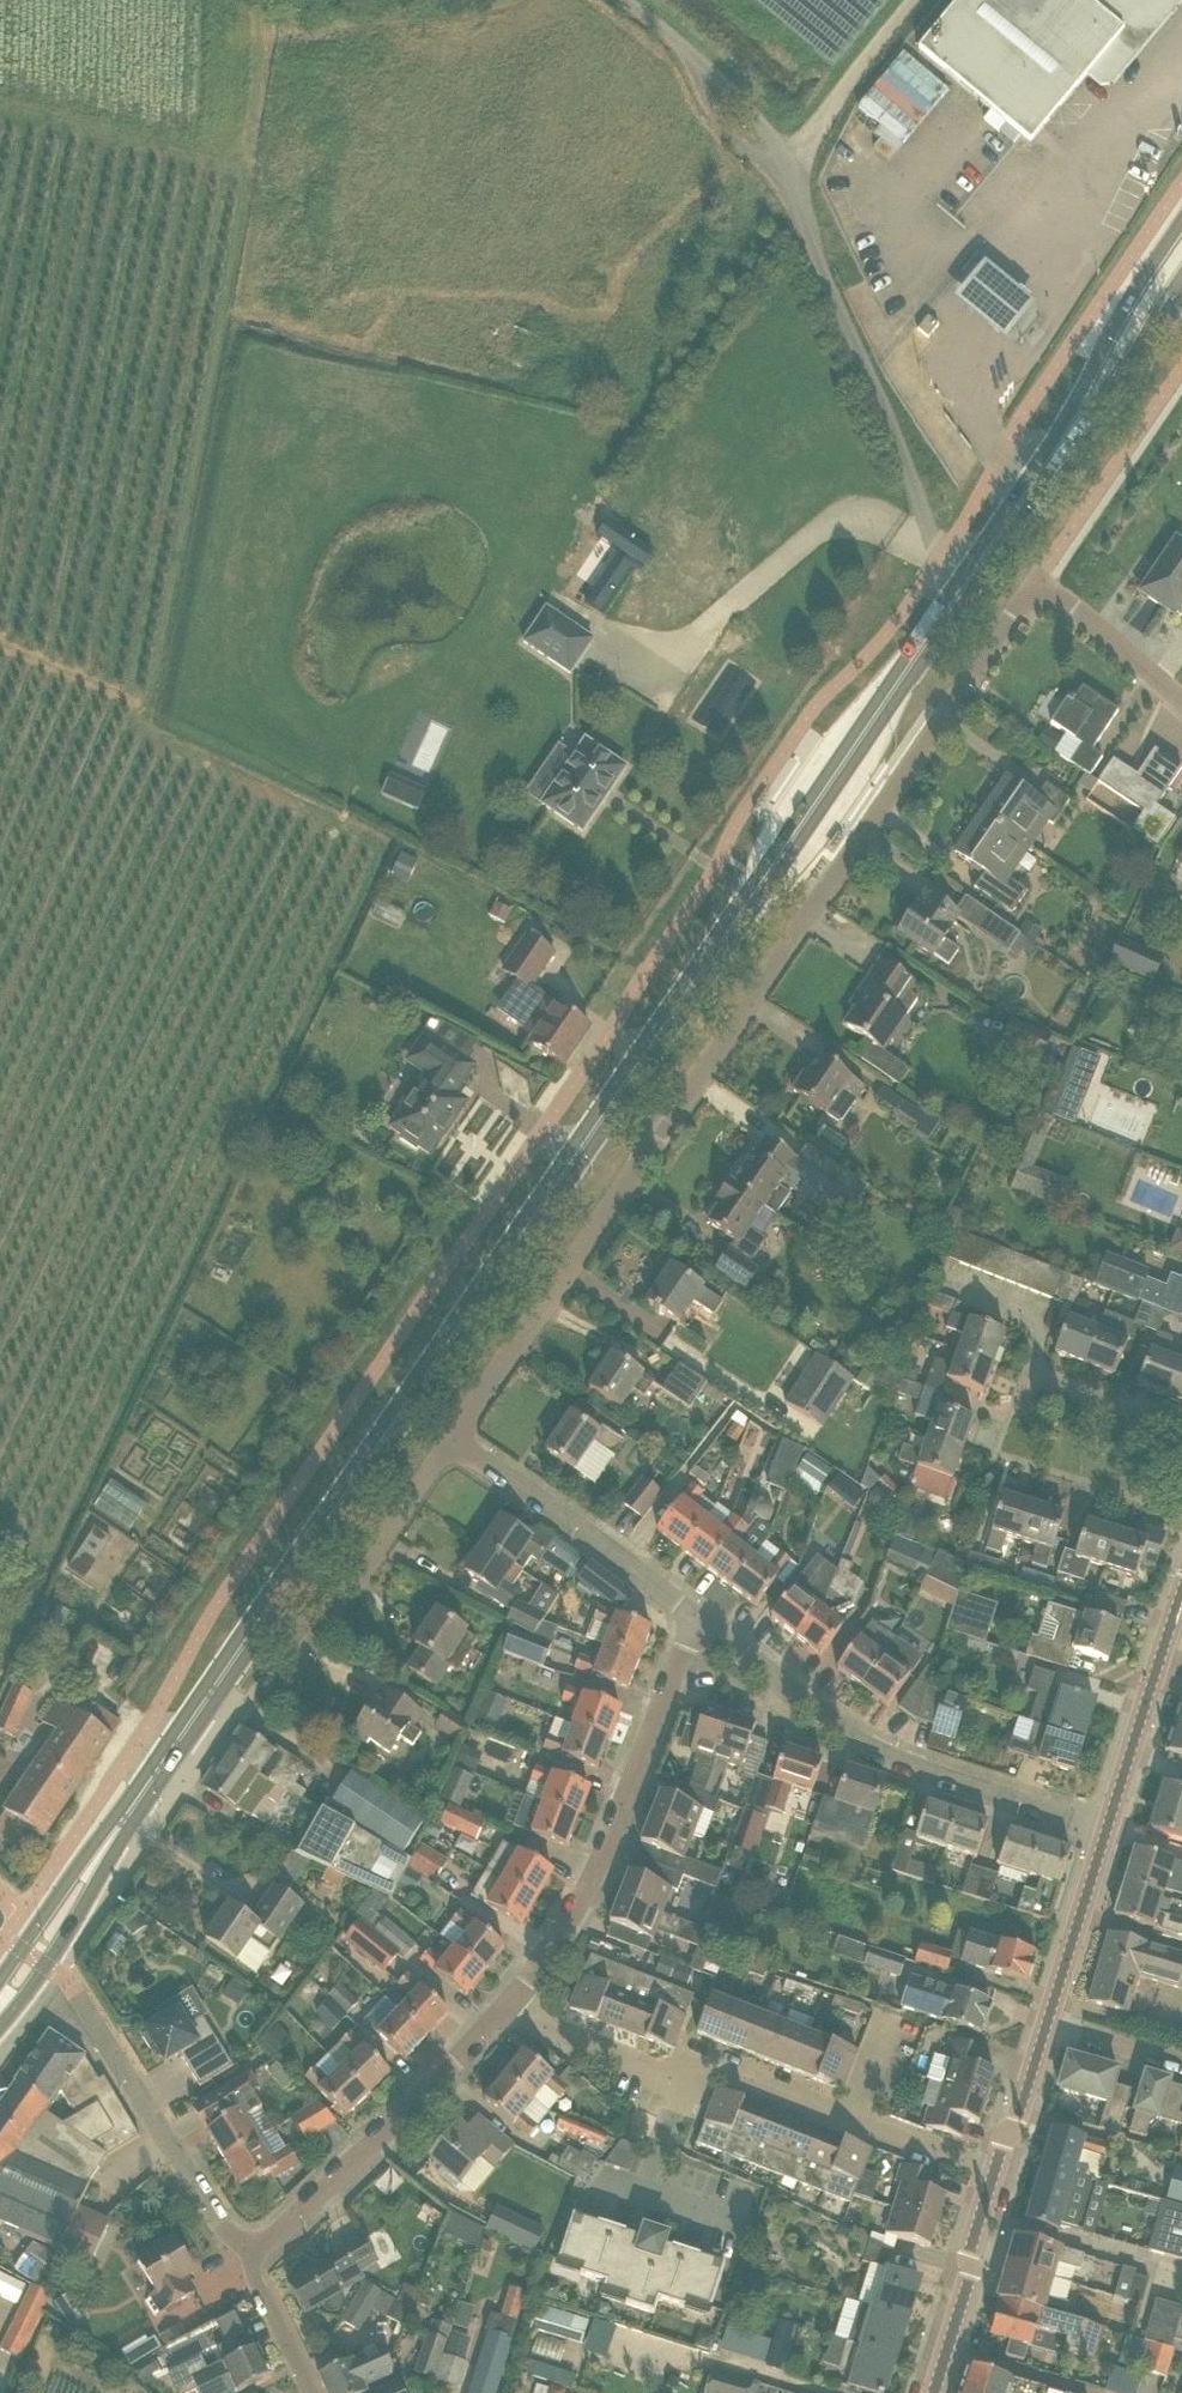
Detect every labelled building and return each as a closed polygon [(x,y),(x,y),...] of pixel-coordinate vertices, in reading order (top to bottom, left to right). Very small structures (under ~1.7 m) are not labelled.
[(833,67),(889,0),(752,0),(833,67)] [(1006,124),(1031,144),(1092,70),(1104,80),(1116,79),(1181,0),(960,0),(918,50),(991,111),(1006,124)] [(899,153),(947,83),(901,52),(860,111),(880,124),(873,135),(899,153)] [(998,133),(1006,124),(991,111),(984,120),(998,133)] [(1009,299),(979,275),(949,311),(977,334),(1001,353),(1030,316),(1009,299)] [(939,325),(929,317),(918,330),(929,338),(939,325)] [(598,536),(621,552),(586,604),(601,614),(636,562),(643,566),(653,551),(608,521),(598,536)] [(1174,613),(1181,601),(1181,545),(1177,542),(1153,577),(1158,580),(1148,595),(1174,613)] [(544,613),(519,650),(568,682),(592,646),(544,613)] [(1071,764),(1091,777),(1104,758),(1092,750),(1119,711),(1083,687),(1075,699),(1070,696),(1051,724),(1084,747),(1071,764)] [(582,831),(625,768),(586,741),(543,804),(582,831)] [(1144,811),(1131,831),(1157,848),(1176,819),(1156,806),(1181,768),(1155,750),(1137,776),(1113,760),(1099,781),(1144,811)] [(391,773),(382,792),(417,808),(426,790),(391,773)] [(989,820),(1033,850),(1034,849),(1032,848),(1050,822),(1053,825),(1070,800),(1047,784),(1037,799),(1023,789),(1024,789),(1007,778),(998,792),(1005,797),(989,820)] [(975,888),(1000,905),(1012,914),(1028,892),(1011,879),(1029,852),(1031,853),(1033,850),(989,820),(973,844),(965,838),(955,852),(971,865),(972,864),(985,873),(975,888)] [(419,861),(402,853),(391,875),(408,884),(419,861)] [(903,929),(900,934),(932,956),(934,954),(950,965),(960,951),(945,940),(951,930),(949,929),(958,917),(931,899),(923,912),(917,908),(910,919),(907,919),(902,927),(903,929)] [(518,979),(530,987),(554,953),(526,935),(503,969),(518,979)] [(1110,965),(1131,974),(1141,953),(1119,943),(1110,965)] [(858,1009),(846,1026),(882,1051),(905,1019),(896,1013),(916,985),(882,961),(869,979),(875,983),(868,993),(862,989),(852,1005),(858,1009)] [(564,1067),(590,1028),(530,987),(518,979),(510,992),(524,1002),(512,1021),(535,1037),(531,1044),(564,1067)] [(1012,1021),(1002,1045),(1043,1062),(1053,1038),(1012,1021)] [(416,1051),(418,1052),(436,1065),(428,1077),(427,1076),(415,1093),(411,1091),(400,1107),(404,1109),(392,1127),(404,1135),(401,1139),(416,1149),(419,1145),(430,1153),(465,1102),(454,1094),(472,1067),(427,1035),(416,1051)] [(1102,1059),(1081,1051),(1065,1091),(1086,1099),(1102,1059)] [(805,1074),(793,1091),(827,1114),(843,1092),(857,1101),(864,1090),(822,1059),(809,1077),(805,1074)] [(883,1087),(876,1098),(896,1112),(904,1102),(883,1087)] [(1011,1189),(1063,1208),(1072,1183),(1031,1168),(1050,1116),(1039,1112),(1011,1189)] [(766,1140),(734,1186),(733,1187),(776,1217),(793,1192),(824,1213),(839,1193),(795,1163),(796,1161),(766,1140)] [(733,1187),(734,1186),(730,1183),(717,1202),(721,1205),(708,1223),(735,1242),(716,1269),(747,1290),(759,1272),(751,1266),(768,1242),(761,1237),(776,1217),(733,1187)] [(948,1260),(960,1264),(971,1237),(959,1233),(948,1260)] [(971,1237),(960,1264),(972,1269),(982,1242),(971,1237)] [(972,1269),(984,1273),(994,1246),(982,1242),(972,1269)] [(984,1273),(995,1278),(1006,1251),(994,1246),(984,1273)] [(1007,1282),(1017,1255),(1006,1251),(995,1278),(1007,1282)] [(1007,1282),(1019,1286),(1029,1260),(1017,1255),(1007,1282)] [(1019,1286),(1030,1291),(1041,1264),(1029,1260),(1019,1286)] [(1147,1275),(1107,1260),(1095,1285),(1137,1301),(1147,1275)] [(1030,1291),(1042,1295),(1052,1269),(1041,1264),(1030,1291)] [(679,1325),(680,1323),(688,1329),(702,1309),(715,1317),(724,1304),(672,1268),(648,1303),(656,1309),(655,1310),(659,1313),(660,1312),(679,1325)] [(1042,1295),(1053,1299),(1064,1273),(1052,1269),(1042,1295)] [(1058,1317),(1059,1317),(1068,1321),(1055,1353),(1084,1365),(1097,1331),(1083,1326),(1090,1307),(1076,1302),(1084,1281),(1064,1273),(1053,1299),(1064,1304),(1058,1317)] [(1158,1309),(1167,1313),(1181,1319),(1181,1279),(1171,1275),(1158,1309)] [(1146,1329),(1154,1308),(1142,1303),(1134,1324),(1146,1329)] [(1099,1332),(1097,1331),(1084,1365),(1115,1377),(1134,1324),(1120,1319),(1121,1317),(1106,1311),(1099,1332)] [(967,1337),(961,1352),(994,1364),(1005,1333),(953,1315),(948,1330),(967,1337)] [(1137,1386),(1167,1397),(1180,1363),(1165,1357),(1172,1339),(1157,1333),(1137,1386)] [(926,1388),(944,1394),(949,1381),(983,1394),(994,1364),(961,1352),(956,1367),(937,1360),(926,1388)] [(613,1355),(589,1390),(620,1411),(634,1391),(644,1398),(654,1385),(641,1376),(641,1375),(613,1355)] [(827,1431),(858,1385),(853,1382),(818,1358),(786,1404),(820,1428),(821,1427),(827,1431)] [(1180,1363),(1167,1397),(1181,1403),(1181,1364),(1180,1363)] [(689,1410),(706,1385),(679,1366),(662,1392),(689,1410)] [(962,1452),(974,1420),(939,1407),(944,1394),(926,1388),(916,1416),(935,1423),(929,1440),(962,1452)] [(599,1414),(584,1402),(573,1416),(589,1428),(599,1414)] [(573,1416),(572,1415),(571,1417),(573,1419),(562,1436),(559,1434),(547,1452),(579,1473),(598,1445),(614,1457),(624,1443),(602,1427),(597,1434),(589,1428),(573,1416)] [(962,1452),(929,1440),(924,1454),(904,1447),(899,1461),(952,1480),(962,1452)] [(804,1450),(785,1443),(768,1485),(787,1492),(804,1450)] [(802,1470),(815,1479),(826,1464),(813,1455),(802,1470)] [(872,1489),(881,1480),(869,1468),(862,1487),(872,1489)] [(839,1475),(829,1488),(837,1494),(846,1481),(839,1475)] [(625,1504),(642,1517),(661,1493),(643,1480),(625,1504)] [(693,1486),(658,1531),(683,1550),(705,1520),(691,1509),(703,1494),(693,1486)] [(705,1520),(683,1550),(707,1568),(750,1513),(747,1510),(753,1495),(741,1491),(732,1515),(718,1504),(716,1507),(715,1507),(705,1520)] [(1034,1505),(1003,1495),(986,1550),(1001,1555),(1007,1536),(1023,1540),(1034,1505)] [(1034,1505),(1023,1540),(1039,1546),(1033,1564),(1047,1569),(1064,1515),(1034,1505)] [(750,1513),(707,1568),(732,1587),(754,1558),(763,1545),(750,1535),(761,1521),(750,1513)] [(556,1536),(550,1545),(534,1534),(531,1539),(501,1519),(483,1545),(523,1572),(533,1557),(539,1561),(564,1579),(582,1556),(556,1536)] [(1091,1562),(1107,1567),(1118,1532),(1087,1522),(1077,1554),(1065,1550),(1058,1573),(1070,1576),(1085,1581),(1091,1562)] [(1134,1537),(1118,1532),(1107,1567),(1136,1577),(1141,1563),(1156,1568),(1167,1535),(1138,1525),(1134,1537)] [(911,1542),(897,1537),(886,1561),(900,1568),(911,1542)] [(513,1586),(523,1572),(483,1545),(465,1571),(495,1591),(492,1596),(508,1607),(520,1590),(513,1586)] [(754,1558),(732,1587),(756,1606),(790,1560),(780,1553),(768,1568),(754,1558)] [(969,1553),(965,1567),(1000,1576),(1004,1561),(969,1553)] [(633,1596),(591,1564),(579,1580),(621,1612),(633,1596)] [(805,1596),(817,1581),(807,1573),(771,1618),(796,1637),(818,1606),(805,1596)] [(1055,1580),(1041,1575),(1037,1589),(1050,1593),(1055,1580)] [(796,1637),(821,1656),(856,1610),(829,1591),(818,1606),(796,1637)] [(1093,1607),(1100,1609),(1123,1616),(1128,1602),(1097,1593),(1093,1607)] [(545,1619),(517,1602),(506,1620),(515,1624),(535,1636),(537,1632),(545,1619)] [(1075,1651),(1108,1661),(1119,1626),(1086,1615),(1086,1616),(1066,1609),(1049,1604),(1045,1616),(1060,1627),(1054,1643),(1038,1638),(1032,1657),(1069,1669),(1075,1651)] [(605,1645),(604,1647),(639,1661),(651,1629),(598,1609),(593,1621),(587,1638),(605,1645)] [(466,1633),(437,1612),(415,1645),(422,1650),(409,1668),(429,1682),(438,1688),(452,1669),(457,1673),(473,1650),(472,1650),(478,1642),(465,1633),(466,1633)] [(985,1642),(990,1627),(952,1614),(947,1629),(985,1642)] [(838,1669),(863,1688),(886,1657),(873,1647),(885,1632),(873,1623),(838,1669)] [(539,1633),(537,1632),(535,1636),(515,1624),(502,1653),(543,1668),(552,1643),(543,1639),(545,1635),(539,1633)] [(628,1689),(639,1661),(604,1647),(598,1664),(579,1657),(575,1669),(628,1689)] [(901,1668),(886,1657),(863,1688),(888,1706),(923,1661),(913,1653),(901,1668)] [(1050,1728),(1083,1738),(1095,1702),(1079,1697),(1080,1695),(1074,1694),(1074,1695),(1054,1689),(1058,1676),(1033,1668),(1026,1690),(1039,1693),(1030,1721),(1050,1728)] [(920,1715),(928,1688),(920,1683),(901,1709),(918,1721),(920,1715)] [(13,1684),(0,1715),(0,1730),(13,1737),(33,1694),(13,1684)] [(944,1693),(928,1688),(920,1715),(936,1720),(944,1693)] [(575,1726),(609,1739),(621,1709),(568,1689),(563,1701),(581,1709),(575,1726)] [(504,1703),(488,1696),(481,1711),(495,1718),(504,1703)] [(415,1730),(424,1717),(394,1697),(386,1708),(376,1702),(354,1735),(368,1746),(371,1741),(390,1754),(400,1738),(412,1746),(420,1734),(415,1730)] [(57,1732),(5,1810),(44,1837),(120,1725),(80,1698),(72,1710),(57,1700),(42,1722),(57,1732)] [(1174,1726),(1181,1729),(1181,1701),(1174,1726)] [(700,1755),(698,1762),(691,1783),(706,1788),(716,1760),(730,1717),(705,1709),(693,1705),(686,1725),(698,1729),(691,1751),(700,1755)] [(459,1742),(470,1726),(449,1712),(436,1727),(459,1742)] [(716,1760),(720,1761),(740,1768),(739,1773),(756,1779),(757,1775),(768,1743),(752,1737),(756,1726),(730,1717),(716,1760)] [(597,1769),(609,1739),(575,1726),(567,1744),(549,1737),(545,1748),(597,1769)] [(1174,1726),(1166,1752),(1170,1754),(1168,1760),(1181,1765),(1181,1729),(1174,1726)] [(1072,1772),(1083,1738),(1050,1728),(1039,1761),(1051,1765),(1051,1767),(1056,1768),(1056,1767),(1072,1772)] [(285,1793),(286,1791),(302,1800),(307,1792),(291,1782),(303,1764),(297,1761),(278,1747),(274,1752),(242,1731),(226,1754),(275,1787),(285,1793)] [(934,1731),(929,1745),(949,1752),(954,1739),(934,1731)] [(1025,1756),(1029,1744),(1012,1739),(1008,1751),(1025,1756)] [(757,1775),(756,1779),(749,1798),(745,1810),(763,1816),(767,1805),(783,1811),(792,1786),(812,1793),(823,1761),(787,1749),(783,1763),(780,1762),(773,1781),(757,1775)] [(268,1799),(275,1787),(226,1754),(204,1787),(236,1808),(237,1807),(252,1818),(266,1797),(268,1799)] [(544,1805),(578,1818),(589,1789),(536,1769),(532,1782),(551,1789),(544,1805)] [(842,1823),(867,1831),(868,1832),(885,1782),(847,1769),(837,1802),(825,1797),(816,1822),(839,1830),(842,1823)] [(422,1822),(351,1773),(330,1805),(401,1853),(422,1822)] [(1151,1830),(1181,1839),(1181,1785),(1180,1790),(1165,1785),(1151,1830)] [(661,1793),(651,1818),(693,1834),(702,1810),(714,1814),(720,1800),(700,1793),(695,1806),(674,1798),(661,1793)] [(959,1813),(927,1803),(916,1839),(947,1849),(959,1813)] [(514,1827),(567,1847),(578,1818),(544,1805),(538,1822),(519,1815),(514,1827)] [(485,1823),(449,1806),(441,1824),(476,1841),(485,1823)] [(335,1872),(358,1830),(323,1811),(298,1855),(335,1872)] [(988,1823),(959,1813),(947,1849),(977,1859),(988,1823)] [(693,1834),(651,1818),(641,1843),(666,1852),(660,1867),(684,1877),(692,1880),(699,1864),(683,1857),(693,1834)] [(425,1835),(439,1842),(446,1829),(432,1822),(425,1835)] [(414,1862),(358,1830),(335,1872),(393,1898),(400,1885),(410,1868),(414,1862)] [(1029,1876),(1040,1841),(1010,1830),(998,1866),(1029,1876)] [(1071,1851),(1040,1841),(1029,1876),(1044,1881),(1037,1902),(1025,1898),(1020,1912),(1048,1921),(1071,1851)] [(487,1869),(537,1899),(552,1872),(502,1843),(496,1853),(487,1869)] [(414,1862),(410,1868),(423,1876),(435,1883),(449,1860),(423,1844),(414,1862)] [(901,1844),(892,1871),(906,1875),(914,1848),(901,1844)] [(1165,1897),(1167,1890),(1181,1894),(1181,1863),(1136,1849),(1125,1885),(1165,1897)] [(985,1870),(971,1866),(962,1893),(976,1898),(985,1870)] [(677,1891),(684,1877),(660,1867),(655,1882),(630,1872),(620,1898),(661,1914),(672,1889),(677,1891)] [(327,1868),(322,1881),(341,1888),(346,1877),(335,1872),(327,1868)] [(410,1868),(400,1885),(414,1894),(423,1876),(410,1868)] [(521,1926),(537,1899),(487,1869),(471,1896),(521,1926)] [(985,1870),(976,1898),(990,1902),(998,1877),(998,1875),(985,1870)] [(1115,1916),(1155,1929),(1155,1928),(1159,1929),(1157,1935),(1181,1943),(1181,1920),(1169,1916),(1160,1913),(1165,1897),(1125,1885),(1115,1916)] [(270,1955),(304,1906),(277,1886),(252,1923),(230,1906),(206,1940),(236,1961),(250,1941),(270,1955)] [(652,1938),(657,1926),(677,1934),(682,1921),(661,1914),(620,1898),(610,1922),(652,1938)] [(368,1928),(380,1913),(366,1902),(353,1917),(360,1923),(360,1922),(368,1928)] [(468,1934),(456,1949),(485,1972),(504,1947),(460,1912),(452,1922),(468,1934)] [(374,1934),(400,1955),(405,1959),(417,1945),(386,1919),(374,1934)] [(400,1955),(374,1934),(360,1922),(344,1941),(384,1974),(400,1955)] [(962,1961),(1027,1984),(1028,1982),(1034,1964),(1037,1954),(971,1932),(970,1935),(959,1932),(951,1954),(955,1955),(963,1957),(962,1961)] [(1109,1935),(1090,2002),(1126,2014),(1137,1977),(1181,1990),(1181,1957),(1109,1935)] [(922,1944),(916,1962),(948,1972),(955,1955),(951,1954),(922,1944)] [(870,1948),(867,1959),(864,1965),(900,1977),(906,1960),(870,1948)] [(466,1996),(485,1972),(456,1949),(445,1963),(429,1950),(421,1961),(466,1996)] [(570,2009),(596,2019),(617,1965),(591,1955),(570,2009)] [(750,1973),(753,1963),(739,1958),(736,1969),(750,1973)] [(677,1964),(666,1960),(661,1970),(672,1975),(677,1964)] [(753,1963),(750,1973),(764,1978),(767,1968),(753,1963)] [(694,1971),(677,1964),(672,1978),(688,1985),(694,1971)] [(596,2019),(621,2029),(643,1975),(617,1965),(596,2019)] [(414,1998),(401,2012),(427,2037),(449,2014),(409,1974),(399,1983),(414,1998)] [(647,2039),(668,1985),(643,1975),(621,2029),(647,2039)] [(912,1978),(908,1989),(902,2007),(981,2034),(991,2007),(990,2007),(991,2004),(912,1978)] [(797,1995),(801,1985),(786,1980),(783,1990),(797,1995)] [(348,2014),(360,2002),(341,1983),(329,1995),(348,2014)] [(673,2049),(682,2027),(693,1995),(668,1985),(647,2039),(673,2049)] [(801,1985),(797,1995),(812,1999),(815,1990),(801,1985)] [(697,2033),(721,2043),(736,2006),(712,1996),(697,2033)] [(427,2037),(401,2012),(385,1997),(375,2008),(364,2019),(406,2059),(427,2037)] [(832,2006),(847,2011),(850,2001),(835,1997),(832,2006)] [(317,2012),(335,2028),(347,2016),(329,1999),(317,2012)] [(864,2006),(850,2001),(847,2011),(861,2016),(864,2006)] [(760,2015),(736,2006),(721,2043),(746,2052),(760,2015)] [(202,2016),(188,2025),(178,2009),(144,2029),(147,2032),(142,2035),(150,2049),(155,2046),(165,2062),(180,2053),(200,2086),(233,2065),(202,2016)] [(746,2052),(770,2062),(785,2025),(760,2015),(746,2052)] [(809,2035),(785,2025),(770,2062),(794,2072),(809,2035)] [(15,2082),(51,2107),(61,2093),(77,2118),(64,2125),(109,2155),(140,2137),(105,2077),(99,2081),(85,2057),(50,2032),(15,2082)] [(356,2056),(342,2069),(368,2096),(390,2074),(349,2034),(341,2041),(356,2056)] [(794,2072),(819,2081),(833,2044),(809,2035),(794,2072)] [(989,2051),(949,2038),(943,2057),(952,2060),(944,2085),(987,2098),(995,2072),(983,2069),(989,2051)] [(833,2044),(819,2081),(843,2091),(857,2054),(833,2044)] [(524,2052),(505,2076),(534,2101),(546,2086),(561,2099),(569,2089),(524,2052)] [(1069,2057),(1066,2065),(1059,2089),(1107,2103),(1099,2128),(1119,2134),(1132,2090),(1114,2085),(1118,2071),(1114,2070),(1114,2067),(1094,2061),(1094,2064),(1069,2057)] [(346,2118),(368,2096),(342,2069),(330,2082),(315,2067),(306,2077),(346,2118)] [(208,2133),(225,2160),(259,2140),(246,2118),(260,2110),(252,2096),(262,2088),(251,2072),(193,2107),(205,2126),(209,2124),(212,2130),(208,2133)] [(1181,2125),(1181,2087),(1168,2084),(1169,2081),(1146,2075),(1129,2132),(1146,2137),(1152,2116),(1181,2125)] [(505,2076),(485,2101),(529,2137),(549,2113),(534,2101),(505,2076)] [(64,2252),(77,2223),(82,2208),(93,2182),(108,2156),(109,2155),(64,2125),(47,2114),(51,2107),(15,2082),(0,2104),(0,2223),(64,2252)] [(937,2108),(929,2106),(923,2125),(962,2137),(967,2120),(979,2124),(987,2098),(944,2085),(937,2108)] [(718,2089),(715,2097),(697,2143),(722,2153),(744,2099),(718,2089)] [(722,2153),(748,2163),(769,2109),(744,2099),(722,2153)] [(336,2122),(319,2105),(316,2102),(292,2117),(306,2141),(336,2122)] [(795,2119),(769,2109),(748,2163),(774,2173),(795,2119)] [(459,2123),(430,2158),(462,2184),(484,2157),(495,2166),(512,2145),(479,2117),(468,2131),(459,2123)] [(610,2138),(562,2118),(558,2128),(605,2148),(610,2138)] [(820,2129),(795,2119),(774,2173),(799,2183),(820,2129)] [(846,2139),(820,2129),(799,2183),(825,2194),(846,2139)] [(1041,2168),(1075,2177),(1083,2151),(1106,2158),(1110,2146),(1053,2129),(1041,2168)] [(846,2139),(825,2194),(850,2204),(872,2149),(846,2139)] [(271,2160),(259,2140),(225,2160),(241,2187),(256,2177),(258,2180),(271,2172),(275,2178),(294,2166),(286,2151),(271,2160)] [(630,2172),(638,2146),(621,2141),(605,2164),(630,2172)] [(569,2147),(562,2160),(556,2171),(582,2185),(588,2174),(590,2175),(594,2168),(597,2159),(583,2151),(582,2154),(569,2147)] [(895,2181),(902,2183),(894,2209),(937,2222),(945,2196),(934,2192),(939,2176),(900,2164),(895,2181)] [(1176,2167),(1167,2201),(1181,2205),(1181,2168),(1176,2167)] [(1060,2227),(1081,2234),(1085,2219),(1075,2216),(1086,2181),(1075,2177),(1041,2168),(1026,2222),(1059,2232),(1060,2227)] [(1163,2204),(1149,2251),(1181,2261),(1181,2208),(1163,2202),(1163,2204)] [(496,2207),(485,2231),(533,2253),(544,2230),(496,2207)] [(89,2263),(108,2220),(82,2208),(77,2223),(64,2252),(89,2263)] [(929,2247),(937,2222),(894,2209),(886,2234),(929,2247)] [(479,2245),(485,2226),(451,2214),(444,2233),(479,2245)] [(586,2268),(584,2275),(583,2277),(606,2284),(605,2289),(631,2298),(629,2306),(654,2315),(659,2301),(682,2308),(684,2300),(711,2309),(725,2265),(673,2248),(673,2249),(665,2246),(668,2237),(644,2229),(641,2238),(626,2233),(573,2216),(559,2260),(586,2268)] [(886,2234),(875,2233),(873,2233),(870,2240),(883,2246),(886,2234)] [(863,2260),(887,2268),(893,2250),(883,2246),(870,2240),(859,2234),(853,2253),(864,2257),(863,2260)] [(1057,2264),(1075,2269),(1080,2270),(1085,2256),(1011,2235),(1003,2264),(1053,2279),(1057,2264)] [(345,2250),(346,2252),(293,2284),(298,2292),(294,2295),(305,2314),(320,2305),(322,2308),(324,2309),(325,2311),(327,2312),(329,2313),(331,2313),(334,2313),(335,2313),(338,2312),(339,2311),(341,2310),(342,2308),(343,2307),(345,2304),(345,2302),(345,2300),(344,2296),(344,2294),(342,2291),(343,2291),(337,2281),(356,2270),(359,2274),(378,2262),(364,2239),(345,2250)] [(194,2273),(173,2240),(138,2261),(158,2293),(152,2297),(162,2312),(195,2292),(186,2278),(194,2273)] [(9,2253),(0,2247),(0,2266),(9,2253)] [(998,2299),(1003,2301),(1064,2319),(1068,2303),(1048,2298),(1053,2279),(1003,2264),(997,2285),(1001,2287),(998,2299)] [(1127,2300),(1135,2276),(1137,2271),(1123,2267),(1114,2296),(1127,2300)] [(858,2303),(874,2308),(908,2318),(920,2279),(887,2268),(884,2278),(867,2273),(858,2303)] [(364,2281),(346,2313),(342,2321),(361,2332),(366,2324),(384,2292),(364,2281)] [(32,2287),(16,2317),(1,2349),(21,2359),(50,2296),(32,2287)] [(1150,2342),(1172,2348),(1174,2340),(1181,2316),(1181,2312),(1181,2307),(1156,2300),(1144,2341),(1150,2342)] [(1064,2319),(1003,2301),(999,2312),(998,2311),(997,2315),(994,2314),(991,2324),(991,2326),(991,2327),(992,2328),(993,2329),(991,2334),(1010,2340),(1005,2356),(1024,2361),(1028,2345),(1031,2346),(1036,2331),(1068,2340),(1064,2351),(1093,2359),(1101,2331),(1064,2319)] [(543,2306),(537,2331),(582,2340),(587,2315),(543,2306)] [(874,2308),(861,2347),(895,2358),(908,2318),(874,2308)] [(489,2334),(470,2392),(498,2392),(514,2342),(512,2341),(518,2322),(490,2313),(485,2328),(489,2334)] [(593,2319),(587,2350),(609,2355),(615,2323),(593,2319)] [(773,2342),(767,2365),(766,2366),(786,2372),(800,2326),(780,2320),(773,2342)] [(181,2323),(160,2337),(167,2348),(188,2334),(181,2323)] [(724,2328),(720,2351),(767,2360),(772,2337),(724,2328)] [(464,2355),(470,2337),(451,2331),(446,2343),(445,2349),(464,2355)] [(130,2363),(162,2347),(156,2334),(124,2350),(130,2363)] [(446,2343),(427,2337),(414,2373),(434,2380),(443,2355),(446,2343)] [(1150,2342),(1149,2347),(1143,2371),(1166,2376),(1174,2349),(1172,2348),(1150,2342)] [(852,2374),(848,2386),(868,2392),(884,2392),(895,2358),(861,2347),(846,2343),(837,2370),(852,2374)] [(319,2376),(327,2392),(367,2392),(365,2388),(387,2378),(389,2359),(383,2346),(319,2376)] [(272,2375),(258,2347),(209,2371),(202,2357),(169,2373),(179,2392),(191,2392),(198,2390),(199,2392),(226,2392),(235,2389),(237,2392),(272,2375)] [(443,2355),(434,2380),(460,2388),(468,2363),(443,2355)] [(527,2376),(535,2377),(532,2392),(567,2392),(571,2370),(530,2362),(527,2376)] [(1014,2380),(968,2365),(959,2392),(1059,2392),(1014,2380)] [(1143,2371),(1135,2368),(1128,2392),(1136,2392),(1143,2371)] [(710,2371),(704,2392),(749,2392),(752,2382),(710,2371)] [(397,2381),(370,2392),(402,2392),(397,2381)]
